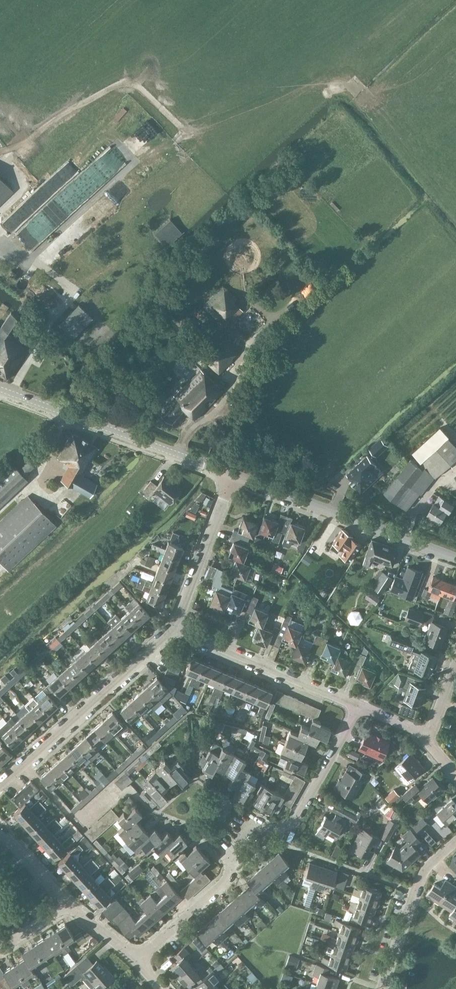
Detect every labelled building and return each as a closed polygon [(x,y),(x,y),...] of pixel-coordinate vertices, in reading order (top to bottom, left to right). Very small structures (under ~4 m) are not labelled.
[(13,191),(0,177),(0,204),(13,191)] [(75,225),(82,225),(89,219),(94,219),(104,211),(104,209),(96,200),(90,199),(105,187),(101,182),(100,183),(99,190),(93,189),(78,202),(78,207),(84,207),(85,207),(65,224),(60,218),(45,231),(45,240),(49,240),(65,226),(74,226),(75,225)] [(106,191),(100,196),(107,206),(113,201),(106,191)] [(24,215),(19,208),(12,213),(16,220),(24,215)] [(166,247),(182,233),(170,219),(153,233),(166,247)] [(199,292),(222,273),(211,259),(195,272),(197,276),(190,281),(199,292)] [(202,306),(226,328),(230,323),(228,321),(231,318),(234,321),(243,311),(238,306),(239,306),(234,302),(237,299),(222,285),(202,306)] [(254,303),(239,317),(250,328),(265,315),(254,303)] [(79,304),(69,314),(59,324),(72,337),(92,317),(79,304)] [(28,348),(27,348),(27,347),(21,343),(22,341),(21,341),(31,326),(10,313),(0,327),(0,376),(6,380),(28,348)] [(231,358),(240,347),(227,335),(204,360),(218,374),(233,359),(231,358)] [(194,419),(222,390),(185,354),(171,370),(180,379),(186,384),(174,397),(173,396),(158,411),(171,423),(183,410),(194,419)] [(89,496),(97,483),(83,475),(99,447),(71,432),(56,457),(64,462),(63,463),(67,466),(60,480),(89,496)] [(381,437),(369,448),(376,456),(388,445),(381,437)] [(407,510),(419,493),(421,494),(434,477),(435,478),(455,459),(455,445),(448,437),(421,462),(420,461),(418,465),(410,459),(385,492),(407,510)] [(351,481),(350,481),(360,492),(375,477),(376,476),(370,470),(375,465),(366,455),(346,475),(347,476),(351,481)] [(25,475),(35,467),(29,460),(20,469),(25,475)] [(28,479),(14,465),(0,478),(0,505),(28,479)] [(153,491),(169,503),(181,489),(164,476),(157,485),(150,480),(141,491),(149,497),(153,491)] [(7,570),(8,571),(56,526),(27,495),(0,520),(0,563),(7,570)] [(426,513),(441,522),(447,512),(449,513),(454,504),(445,498),(440,506),(433,502),(426,513)] [(258,531),(272,536),(271,539),(277,541),(280,532),(286,516),(281,514),(278,521),(264,516),(258,531)] [(292,518),(286,516),(280,532),(285,534),(281,544),(282,545),(288,548),(289,547),(292,540),(299,542),(304,527),(290,522),(292,518)] [(234,529),(231,535),(247,541),(250,543),(252,537),(258,523),(243,517),(237,531),(234,529)] [(349,561),(360,544),(350,538),(352,536),(341,529),(331,543),(332,544),(329,548),(336,553),(339,548),(342,550),(339,555),(349,561)] [(157,535),(150,541),(151,542),(152,544),(150,549),(157,552),(159,546),(154,544),(160,538),(159,536),(157,535)] [(247,541),(231,535),(229,541),(233,542),(227,557),(235,560),(235,559),(242,562),(248,548),(250,543),(247,542),(247,541)] [(308,537),(302,535),(297,548),(303,551),(308,537)] [(392,566),(398,549),(371,539),(362,564),(368,566),(370,559),(392,566)] [(168,542),(163,554),(178,559),(182,548),(168,542)] [(174,570),(178,559),(163,554),(159,564),(174,570)] [(153,562),(146,560),(142,558),(141,563),(144,564),(151,567),(153,562)] [(250,565),(242,562),(235,559),(235,560),(229,574),(244,580),(250,565)] [(169,582),(174,570),(159,564),(155,576),(169,582)] [(396,575),(390,590),(412,598),(422,571),(407,566),(402,578),(396,575)] [(225,572),(218,569),(214,579),(222,582),(225,572)] [(391,579),(382,572),(372,586),(381,593),(391,579)] [(169,582),(155,576),(152,582),(139,577),(136,576),(135,581),(137,582),(165,593),(169,582)] [(440,594),(445,581),(432,576),(427,589),(424,588),(421,595),(428,598),(430,591),(440,594)] [(222,582),(214,579),(210,588),(215,591),(209,605),(223,611),(225,607),(229,596),(218,591),(222,582)] [(119,581),(110,590),(113,593),(123,585),(119,581)] [(447,605),(445,604),(442,613),(450,616),(455,600),(453,599),(455,591),(455,585),(445,581),(440,594),(449,598),(447,605)] [(161,605),(165,593),(137,582),(136,586),(142,589),(149,592),(146,598),(143,597),(142,601),(141,601),(145,606),(153,608),(156,602),(161,605)] [(113,593),(110,590),(101,598),(104,601),(113,593)] [(246,612),(252,596),(247,594),(245,598),(231,592),(229,596),(225,607),(239,613),(240,610),(246,612)] [(274,627),(272,631),(262,627),(268,612),(254,607),(258,598),(252,596),(246,612),(250,614),(247,621),(258,626),(252,640),(266,646),(268,643),(273,645),(280,629),(274,627)] [(104,601),(101,598),(92,606),(95,610),(104,601)] [(134,598),(125,606),(129,611),(140,623),(143,619),(145,621),(149,617),(148,615),(134,598)] [(95,610),(92,606),(83,614),(87,618),(95,610)] [(409,608),(403,620),(420,626),(421,620),(429,623),(432,616),(423,612),(423,613),(409,608)] [(129,611),(120,619),(131,631),(140,623),(129,611)] [(87,618),(83,614),(74,622),(73,621),(77,626),(87,618)] [(285,615),(280,629),(273,645),(278,647),(281,640),(295,646),(297,642),(299,637),(302,631),(288,625),(291,617),(290,617),(291,615),(290,615),(289,617),(285,615)] [(122,639),(131,631),(120,619),(111,627),(122,639)] [(77,626),(73,621),(70,624),(68,623),(63,627),(65,630),(68,634),(77,626)] [(446,627),(431,622),(425,640),(439,645),(446,627)] [(122,639),(111,627),(102,635),(113,647),(122,639)] [(68,634),(65,630),(56,638),(60,642),(68,634)] [(410,654),(412,650),(412,648),(420,651),(419,656),(414,654),(411,662),(410,661),(408,667),(420,671),(419,674),(426,676),(426,674),(429,675),(432,666),(435,667),(436,663),(433,662),(436,656),(423,651),(425,646),(414,642),(414,644),(410,642),(411,639),(404,636),(403,640),(389,635),(389,636),(385,634),(383,640),(387,642),(386,645),(410,654)] [(113,647),(102,635),(98,639),(95,635),(90,640),(104,655),(113,647)] [(316,635),(312,643),(299,637),(297,642),(295,646),(290,657),(305,663),(310,651),(315,653),(322,637),(316,635)] [(46,643),(48,645),(48,646),(51,650),(52,649),(54,651),(62,644),(60,642),(56,638),(55,637),(49,642),(48,641),(46,643)] [(337,655),(340,649),(340,647),(326,641),(327,640),(322,637),(315,653),(320,655),(320,656),(334,662),(337,655)] [(104,655),(90,640),(85,643),(89,647),(85,651),(95,663),(104,655)] [(51,650),(48,646),(39,654),(42,658),(51,650)] [(85,651),(81,647),(72,655),(86,671),(95,663),(85,651)] [(363,647),(360,654),(354,669),(359,671),(355,680),(369,686),(376,671),(362,665),(366,656),(367,651),(363,647)] [(354,669),(360,654),(355,651),(350,661),(344,658),(346,653),(345,651),(340,649),(337,655),(334,662),(331,670),(345,675),(347,671),(352,673),(354,669)] [(42,658),(39,654),(26,665),(30,669),(42,658)] [(86,671),(72,655),(69,657),(72,662),(67,667),(77,679),(86,671)] [(171,658),(169,664),(179,669),(182,663),(171,658)] [(193,686),(203,663),(191,658),(185,672),(192,675),(188,684),(193,686)] [(208,681),(214,668),(203,663),(193,686),(197,688),(201,678),(208,681)] [(177,674),(179,669),(169,664),(166,670),(177,674)] [(34,674),(30,669),(26,665),(18,673),(13,668),(10,671),(14,676),(18,680),(27,672),(31,677),(34,674)] [(77,679),(67,667),(58,675),(68,687),(77,679)] [(215,696),(225,673),(214,668),(208,681),(215,684),(211,694),(209,700),(213,702),(215,696)] [(175,680),(177,674),(166,670),(164,676),(175,680)] [(231,691),(237,677),(225,673),(215,696),(220,698),(224,688),(231,691)] [(399,673),(389,681),(400,685),(396,696),(404,699),(418,704),(424,687),(421,686),(423,681),(399,673)] [(0,679),(5,685),(9,688),(18,680),(14,676),(10,680),(5,675),(0,679)] [(59,695),(68,687),(58,675),(46,687),(53,694),(56,692),(59,695)] [(172,686),(175,680),(164,676),(161,681),(172,686)] [(239,706),(249,682),(237,677),(231,691),(238,694),(234,704),(239,706)] [(147,686),(157,697),(166,689),(156,678),(147,686)] [(254,701),(260,687),(249,682),(239,706),(243,707),(247,698),(254,701)] [(180,696),(184,687),(179,684),(175,694),(180,696)] [(5,685),(0,689),(0,696),(9,688),(5,685)] [(161,701),(157,697),(147,686),(138,694),(149,705),(152,709),(161,701)] [(50,697),(53,694),(46,687),(42,690),(34,697),(48,713),(57,705),(50,697)] [(260,687),(254,701),(261,704),(257,714),(262,716),(272,692),(260,687)] [(170,691),(166,696),(174,705),(179,701),(170,691)] [(277,703),(282,693),(276,691),(272,701),(277,703)] [(283,706),(288,696),(282,693),(277,703),(283,706)] [(145,709),(149,705),(138,694),(129,702),(140,713),(144,718),(149,714),(145,709)] [(289,708),(293,698),(288,696),(283,706),(289,708)] [(39,722),(48,713),(34,697),(24,705),(29,710),(39,722)] [(294,711),(299,701),(293,698),(289,708),(294,711)] [(299,713),(304,703),(299,701),(294,711),(299,713)] [(131,721),(140,713),(129,702),(120,710),(131,721)] [(305,715),(310,705),(304,703),(299,713),(305,715)] [(183,707),(173,715),(177,719),(186,711),(183,707)] [(30,730),(39,722),(29,710),(20,718),(30,730)] [(102,721),(113,732),(117,737),(126,728),(111,712),(102,721)] [(177,719),(173,715),(165,723),(169,727),(177,719)] [(22,738),(30,730),(20,718),(16,722),(11,717),(7,721),(11,726),(22,738)] [(316,720),(312,718),(308,727),(307,731),(319,736),(326,739),(331,730),(319,725),(320,722),(316,720)] [(160,728),(156,731),(160,735),(169,727),(165,723),(162,719),(157,724),(160,728)] [(11,726),(7,721),(0,727),(0,736),(0,737),(4,740),(5,739),(12,746),(22,738),(11,726)] [(104,740),(113,732),(102,721),(94,729),(104,740)] [(301,724),(297,733),(298,734),(296,737),(308,742),(315,745),(319,736),(307,731),(308,727),(301,724)] [(95,748),(104,740),(94,729),(85,737),(95,748)] [(304,751),(308,742),(296,737),(298,734),(297,733),(290,730),(285,742),(304,751)] [(160,735),(156,731),(147,739),(151,743),(160,735)] [(389,742),(367,732),(360,749),(381,758),(389,742)] [(86,756),(95,748),(85,737),(76,745),(86,756)] [(246,749),(250,751),(252,746),(253,746),(255,742),(251,740),(246,749)] [(1,764),(11,755),(0,744),(1,742),(0,741),(0,763),(1,764)] [(158,742),(152,748),(154,751),(161,745),(158,742)] [(279,755),(286,758),(287,758),(289,755),(300,760),(300,759),(305,761),(307,757),(302,755),(304,751),(285,742),(279,755)] [(143,743),(132,753),(135,756),(146,746),(143,743)] [(211,774),(214,767),(221,756),(218,754),(221,747),(213,743),(205,756),(203,755),(198,764),(203,766),(202,769),(211,774)] [(78,764),(86,756),(76,745),(67,753),(78,764)] [(252,746),(250,751),(258,756),(261,751),(253,746),(252,746)] [(214,767),(223,772),(233,754),(221,747),(218,754),(221,756),(214,767)] [(154,751),(152,748),(142,757),(145,759),(154,751)] [(359,753),(349,748),(346,754),(356,758),(359,753)] [(410,752),(398,762),(393,767),(401,776),(399,778),(404,783),(423,767),(410,752)] [(69,772),(78,764),(67,753),(58,761),(69,772)] [(135,756),(132,753),(123,761),(126,764),(135,756)] [(223,772),(232,777),(238,766),(241,767),(245,760),(233,754),(223,772)] [(307,762),(305,761),(300,759),(300,760),(289,755),(287,758),(286,758),(283,766),(291,770),(292,767),(303,772),(307,762)] [(147,762),(145,759),(142,757),(133,765),(135,768),(137,771),(147,762)] [(177,760),(169,767),(170,767),(167,769),(175,778),(181,785),(189,778),(180,768),(183,766),(177,760)] [(60,780),(69,772),(58,761),(49,769),(60,780)] [(126,764),(123,761),(114,769),(117,773),(126,764)] [(170,767),(169,767),(164,761),(154,770),(168,785),(175,778),(167,769),(170,767)] [(228,783),(237,788),(243,777),(246,779),(250,772),(241,767),(238,766),(232,777),(228,783)] [(51,789),(60,780),(49,769),(40,777),(51,789)] [(117,773),(114,769),(106,777),(109,781),(117,773)] [(333,787),(343,792),(342,794),(352,800),(362,782),(366,784),(370,776),(357,769),(353,776),(346,772),(341,780),(338,778),(333,787)] [(93,781),(97,785),(100,789),(109,781),(106,777),(98,770),(93,775),(96,779),(93,781)] [(168,785),(154,770),(145,779),(150,784),(150,785),(152,783),(161,792),(168,785)] [(122,790),(130,783),(132,781),(124,773),(114,783),(122,790)] [(295,775),(293,780),(302,785),(305,780),(295,775)] [(255,783),(246,779),(243,777),(237,788),(233,795),(242,800),(243,799),(247,801),(249,798),(252,792),(251,791),(255,783)] [(415,784),(402,795),(400,796),(408,804),(410,801),(413,805),(421,797),(426,803),(438,793),(438,794),(445,788),(439,781),(438,783),(432,777),(419,788),(415,784)] [(39,789),(31,780),(25,785),(33,795),(39,789)] [(150,785),(150,784),(142,791),(139,794),(145,800),(152,807),(157,802),(159,805),(167,798),(161,792),(152,783),(150,785)] [(262,808),(272,790),(260,784),(257,790),(254,789),(252,792),(249,798),(254,800),(253,803),(262,808)] [(33,795),(25,785),(21,789),(30,798),(33,795)] [(100,789),(97,785),(91,790),(90,789),(89,790),(86,787),(84,789),(91,797),(100,789)] [(30,798),(21,789),(12,798),(20,807),(25,803),(30,798)] [(91,797),(84,789),(83,789),(79,793),(83,797),(79,801),(82,805),(91,797)] [(385,797),(390,802),(399,795),(393,789),(385,797)] [(279,804),(280,802),(283,796),(272,790),(262,808),(271,813),(277,802),(279,804)] [(123,801),(123,802),(130,810),(136,805),(128,797),(123,801)] [(452,799),(437,812),(447,824),(455,815),(455,804),(452,799)] [(20,807),(14,813),(22,822),(42,804),(38,800),(29,808),(25,803),(20,807)] [(82,805),(79,801),(75,805),(74,804),(69,808),(74,813),(82,805)] [(30,831),(41,821),(37,816),(46,808),(42,804),(22,822),(30,831)] [(116,819),(123,827),(124,826),(126,828),(135,820),(141,815),(134,807),(125,815),(123,813),(118,817),(116,819)] [(339,807),(335,815),(332,820),(325,817),(315,835),(323,839),(326,833),(335,838),(339,830),(344,833),(351,821),(353,823),(357,817),(339,807)] [(110,809),(106,813),(113,822),(116,819),(118,817),(112,810),(110,809)] [(102,817),(109,825),(113,822),(106,813),(102,817)] [(38,840),(58,822),(54,817),(46,825),(41,821),(30,831),(38,840)] [(109,825),(102,817),(97,821),(104,830),(109,825)] [(421,818),(412,826),(422,837),(431,829),(421,818)] [(389,819),(379,836),(387,840),(396,823),(389,819)] [(117,832),(126,842),(142,828),(135,820),(126,828),(124,826),(123,827),(117,832)] [(46,849),(57,839),(53,834),(62,826),(58,822),(38,840),(46,849)] [(364,824),(362,829),(351,849),(365,856),(369,849),(373,851),(380,839),(370,833),(372,831),(369,827),(364,824)] [(139,843),(148,835),(142,828),(126,842),(135,851),(140,846),(141,846),(139,843)] [(77,829),(70,835),(62,843),(57,839),(46,849),(54,858),(74,840),(75,841),(82,835),(77,829)] [(96,838),(88,829),(84,833),(91,841),(96,838)] [(151,846),(161,837),(154,830),(148,835),(139,843),(141,846),(140,846),(147,854),(153,848),(151,846)] [(420,841),(410,830),(404,836),(409,841),(401,849),(395,846),(387,861),(402,868),(419,853),(414,847),(420,841)] [(167,831),(161,837),(151,846),(153,848),(160,855),(166,850),(163,848),(173,839),(167,831)] [(179,833),(173,839),(163,848),(166,850),(173,857),(179,852),(177,849),(186,841),(179,833)] [(93,842),(99,848),(102,845),(96,839),(93,842)] [(187,867),(202,854),(192,843),(185,849),(188,852),(186,854),(184,852),(178,858),(187,867)] [(67,872),(78,861),(74,857),(82,849),(78,844),(58,863),(67,872)] [(111,855),(102,845),(99,848),(108,858),(111,855)] [(114,853),(111,855),(108,858),(116,867),(119,865),(114,859),(117,857),(114,853)] [(268,863),(283,880),(286,883),(290,880),(286,876),(288,875),(282,868),(288,864),(278,853),(268,863)] [(198,876),(206,885),(210,881),(200,870),(209,862),(202,854),(187,867),(196,878),(198,876)] [(101,856),(95,862),(75,881),(83,889),(94,879),(90,874),(98,867),(104,860),(101,856)] [(75,881),(95,862),(91,858),(82,866),(78,861),(67,872),(75,881)] [(277,884),(283,880),(268,863),(257,872),(267,883),(272,878),(277,884)] [(316,889),(323,867),(309,863),(305,876),(312,878),(309,886),(316,889)] [(125,871),(119,865),(116,867),(122,873),(125,871)] [(150,868),(156,875),(159,872),(153,865),(150,868)] [(130,882),(141,871),(137,866),(128,874),(127,873),(124,876),(130,882)] [(332,885),(336,872),(323,867),(316,889),(323,891),(326,883),(332,885)] [(114,869),(108,875),(112,879),(115,876),(118,873),(114,869)] [(166,875),(171,881),(174,878),(169,872),(166,875)] [(261,887),(267,883),(257,872),(246,882),(250,886),(250,885),(262,898),(267,893),(261,887)] [(111,880),(107,876),(98,884),(94,879),(83,889),(91,898),(111,880)] [(119,880),(115,876),(112,879),(111,880),(91,898),(99,907),(110,897),(106,892),(119,880)] [(198,876),(196,878),(193,880),(201,889),(206,885),(198,876)] [(180,885),(174,878),(171,881),(177,887),(180,885)] [(197,893),(201,889),(193,880),(189,884),(197,893)] [(440,904),(452,885),(445,880),(441,888),(434,884),(427,896),(440,904)] [(162,897),(170,907),(181,898),(166,881),(161,886),(167,893),(162,897)] [(279,885),(283,890),(288,886),(283,881),(279,885)] [(357,884),(355,889),(353,888),(351,894),(378,903),(379,899),(378,899),(380,892),(357,884)] [(265,902),(262,898),(250,885),(250,886),(239,895),(249,906),(254,901),(259,907),(265,902)] [(455,907),(455,898),(454,896),(455,893),(455,887),(452,885),(440,904),(452,912),(453,912),(455,907)] [(378,903),(351,894),(349,900),(351,901),(350,905),(373,913),(376,905),(377,906),(378,903)] [(170,907),(162,897),(156,902),(150,895),(145,900),(160,917),(170,907)] [(244,910),(249,906),(239,895),(229,904),(244,921),(249,916),(244,910)] [(149,926),(140,916),(135,921),(115,899),(101,910),(110,920),(112,918),(129,937),(135,932),(138,936),(149,926)] [(149,926),(160,917),(145,900),(140,905),(146,911),(140,916),(149,926)] [(238,926),(244,921),(229,904),(218,914),(228,924),(233,920),(238,926)] [(371,920),(373,913),(350,905),(348,910),(354,912),(352,918),(371,924),(372,920),(371,920)] [(222,929),(228,924),(218,914),(207,923),(222,940),(228,935),(222,929)] [(338,932),(358,939),(359,936),(358,936),(360,928),(336,920),(334,925),(340,927),(338,932)] [(65,923),(54,931),(67,951),(70,949),(65,941),(73,937),(65,923)] [(217,945),(222,940),(207,923),(196,933),(206,944),(212,939),(217,945)] [(43,938),(51,951),(59,946),(64,953),(67,951),(54,931),(43,938)] [(357,943),(358,939),(338,932),(336,938),(330,936),(329,941),(353,949),(355,943),(357,943)] [(44,956),(51,951),(43,938),(32,945),(45,965),(49,963),(44,956)] [(351,957),(353,949),(329,941),(327,946),(333,948),(331,954),(351,960),(352,957),(351,957)] [(224,942),(220,946),(225,951),(229,948),(224,942)] [(20,952),(24,958),(25,957),(29,965),(30,965),(37,960),(42,968),(45,965),(32,945),(20,952)] [(169,969),(177,978),(192,966),(187,960),(192,956),(184,948),(175,956),(179,961),(169,969)] [(85,954),(82,949),(70,956),(73,961),(85,954)] [(290,950),(289,958),(299,959),(300,951),(290,950)] [(301,953),(298,960),(311,965),(314,958),(301,953)] [(350,964),(351,960),(331,954),(329,959),(323,957),(321,962),(346,971),(348,964),(350,964)] [(68,965),(72,960),(66,955),(62,960),(68,965)] [(33,970),(30,965),(29,965),(25,957),(24,958),(13,965),(27,985),(30,983),(25,975),(33,970)] [(62,977),(71,986),(81,977),(91,988),(90,988),(101,988),(114,978),(108,970),(106,971),(97,960),(93,964),(83,972),(76,964),(62,977)] [(197,984),(201,988),(219,988),(214,983),(219,978),(216,974),(223,967),(220,964),(208,974),(208,975),(203,980),(199,983),(198,983),(197,984)] [(23,987),(27,985),(13,965),(3,972),(2,972),(5,976),(8,981),(11,985),(18,979),(23,987)] [(246,971),(253,977),(258,971),(251,965),(246,971)] [(316,984),(331,988),(334,988),(337,978),(327,974),(328,969),(316,965),(313,975),(319,977),(316,984)] [(208,974),(201,967),(197,971),(192,966),(177,978),(185,987),(194,978),(198,983),(199,983),(203,980),(202,979),(208,974)] [(8,981),(5,976),(0,979),(0,986),(8,981)] [(33,983),(38,988),(47,983),(42,976),(33,983)] [(11,986),(11,985),(8,981),(0,986),(0,988),(1,988),(6,988),(11,986)]
